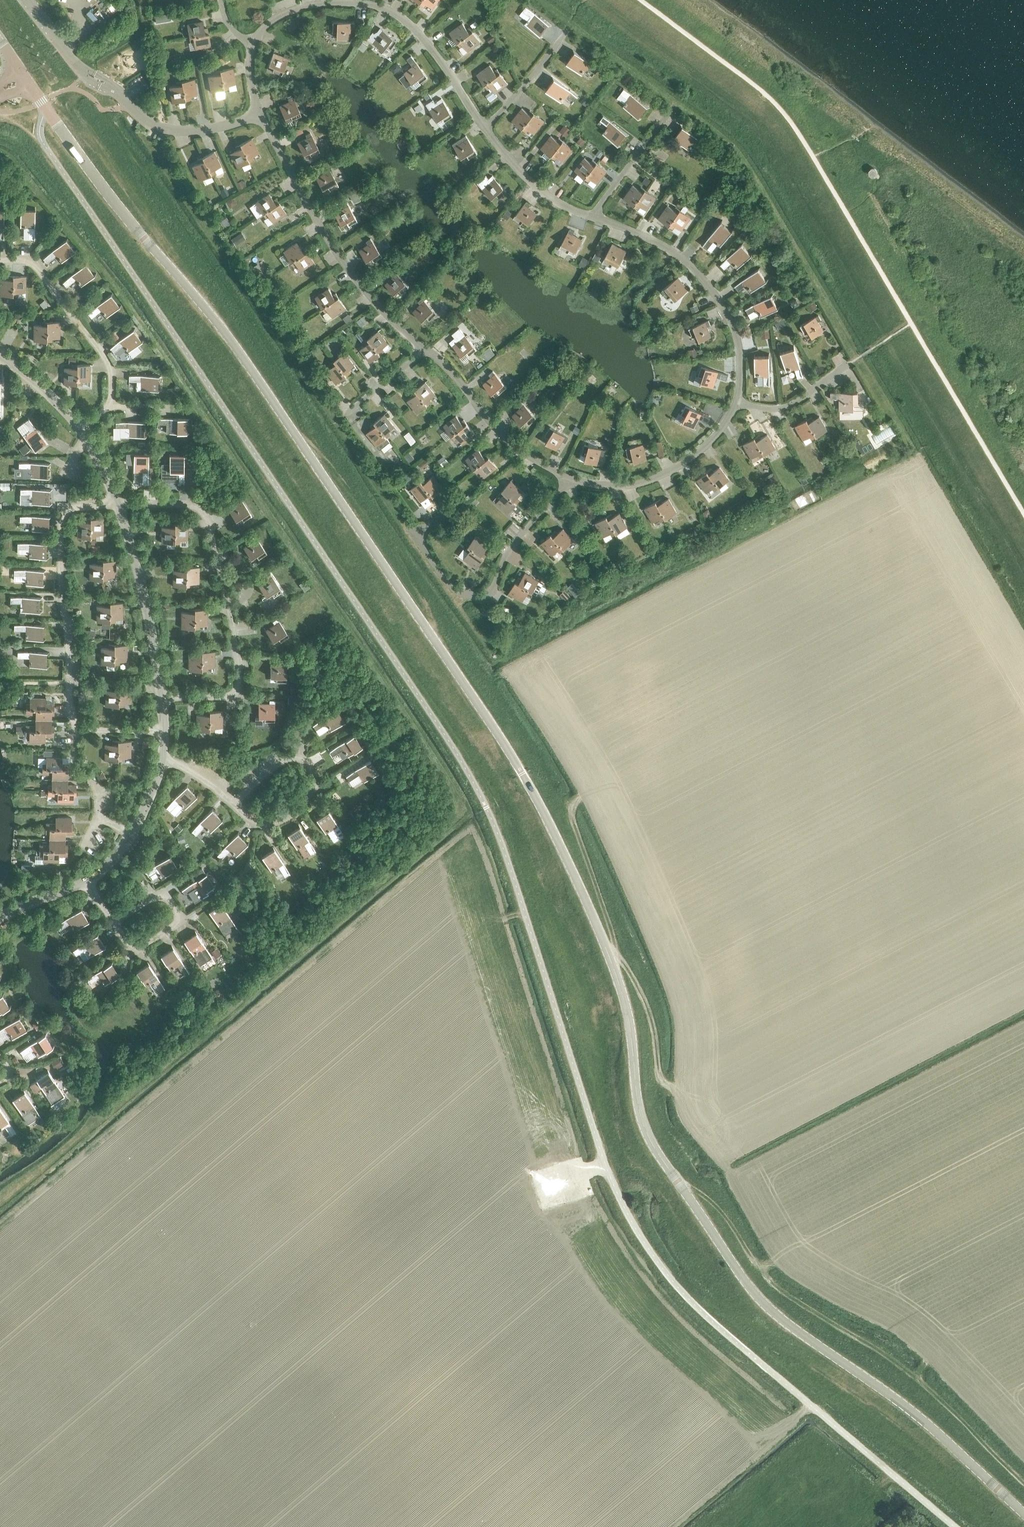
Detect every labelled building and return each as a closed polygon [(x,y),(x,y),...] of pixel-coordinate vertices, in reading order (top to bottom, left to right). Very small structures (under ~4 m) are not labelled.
[(525,24),(540,35),(549,24),(526,6),(522,11),(530,17),(525,24)] [(189,37),(208,33),(207,28),(204,29),(202,21),(186,24),(189,37)] [(351,28),(354,28),(354,23),(333,22),(333,32),(337,32),(337,38),(350,39),(351,28)] [(457,43),(473,31),(470,27),(467,29),(462,23),(449,32),(457,43)] [(380,34),(373,43),(383,51),(387,46),(391,49),(397,41),(380,28),(377,32),(380,34)] [(380,34),(377,32),(376,31),(374,33),(373,32),(368,38),(373,43),(380,34)] [(473,31),(457,43),(460,47),(463,45),(467,51),(480,41),(473,31)] [(208,33),(189,37),(190,42),(193,41),(195,49),(211,46),(208,33)] [(357,46),(363,51),(367,45),(362,41),(357,46)] [(595,73),(598,69),(575,51),(566,63),(581,74),(587,67),(595,73)] [(284,53),(283,56),(273,53),(268,65),(273,67),(272,71),(281,75),(289,55),(284,53)] [(413,88),(415,88),(421,84),(420,83),(428,77),(411,55),(407,59),(412,66),(404,73),(412,83),(410,84),(413,88)] [(484,85),(500,73),(497,68),(494,71),(489,65),(476,74),(484,85)] [(220,70),(223,90),(229,89),(228,85),(235,84),(232,68),(220,70)] [(211,92),(223,90),(220,70),(214,71),(215,75),(208,76),(211,92)] [(500,73),(484,85),(487,89),(488,88),(490,91),(486,95),(490,101),(497,96),(495,93),(508,83),(500,73)] [(181,81),(185,101),(190,100),(189,96),(197,95),(194,79),(181,81)] [(574,101),(578,96),(555,79),(546,90),(561,102),(566,95),(574,101)] [(172,103),(185,101),(181,81),(176,82),(177,85),(169,87),(172,103)] [(623,106),(638,118),(647,106),(624,88),(620,93),(628,99),(623,106)] [(290,115),(291,119),(301,115),(292,96),(287,98),(289,101),(279,106),(284,118),(290,115)] [(444,121),(453,116),(441,98),(435,102),(433,99),(426,104),(437,121),(442,117),(444,121)] [(522,128),(534,113),(530,110),(528,112),(522,108),(512,120),(522,128)] [(534,113),(522,128),(526,132),(528,129),(534,133),(544,121),(534,113)] [(602,133),(618,145),(627,133),(603,115),(600,120),(608,126),(602,133)] [(291,131),(293,136),(303,132),(300,126),(291,131)] [(702,149),(706,144),(683,126),(674,138),(689,150),(694,143),(702,149)] [(308,152),(310,156),(319,151),(310,132),(305,135),(307,138),(297,143),(303,154),(308,152)] [(466,155),(469,158),(477,153),(466,135),(452,144),(461,158),(466,155)] [(551,135),(541,148),(545,151),(542,155),(548,160),(551,156),(563,140),(559,137),(557,140),(551,135)] [(240,144),(248,162),(253,159),(252,156),(258,153),(251,138),(240,144)] [(563,140),(551,156),(555,159),(557,156),(563,161),(573,148),(563,140)] [(237,167),(248,162),(240,144),(235,146),(237,150),(230,153),(237,167)] [(202,157),(210,175),(215,173),(214,169),(221,166),(213,151),(202,157)] [(199,180),(210,175),(202,157),(197,159),(199,163),(192,166),(199,180)] [(584,178),(597,162),(592,159),(590,162),(584,157),(574,170),(584,178)] [(597,162),(584,178),(588,181),(591,178),(597,183),(607,170),(597,162)] [(327,186),(329,190),(338,185),(328,167),(323,169),(325,172),(315,178),(321,189),(327,186)] [(485,175),(477,183),(482,189),(491,198),(496,194),(499,198),(506,191),(492,175),(488,178),(485,175)] [(634,205),(645,189),(641,186),(639,189),(633,185),(623,198),(634,205)] [(645,189),(634,205),(638,208),(640,205),(646,210),(656,197),(645,189)] [(262,213),(279,202),(276,198),(273,200),(268,194),(255,203),(262,213)] [(524,220),(528,224),(537,214),(528,207),(530,204),(526,201),(513,217),(521,224),(524,220)] [(279,202),(262,213),(265,218),(268,216),(272,222),(286,213),(279,202)] [(347,221),(349,225),(358,220),(347,202),(342,205),(344,208),(335,213),(342,225),(347,221)] [(669,226),(680,209),(676,206),(673,209),(667,205),(658,218),(669,226)] [(680,209),(669,226),(673,229),(675,226),(681,230),(690,217),(680,209)] [(28,239),(34,239),(35,210),(20,210),(20,227),(29,227),(28,239)] [(713,240),(720,246),(732,231),(720,222),(702,245),(707,248),(713,240)] [(570,248),(576,251),(582,239),(572,234),(574,231),(569,229),(559,248),(568,252),(570,248)] [(372,257),(374,261),(383,255),(370,238),(366,241),(368,244),(359,250),(367,261),(372,257)] [(61,262),(64,260),(74,251),(65,240),(43,258),(46,263),(56,255),(61,262)] [(290,262),(306,251),(303,247),(300,249),(296,242),(283,251),(290,262)] [(613,263),(618,265),(626,251),(612,243),(602,262),(611,267),(613,263)] [(731,261),(737,268),(751,255),(741,244),(720,264),(724,268),(731,261)] [(306,251),(290,262),(293,267),(296,264),(300,271),(313,262),(306,251)] [(75,279),(81,286),(94,275),(85,264),(62,282),(66,287),(75,279)] [(746,284),(751,291),(766,280),(758,268),(734,285),(738,290),(746,284)] [(256,274),(260,281),(266,277),(261,270),(256,274)] [(398,290),(401,293),(409,286),(394,270),(390,274),(393,277),(385,284),(394,294),(398,290)] [(13,276),(7,276),(7,279),(0,279),(0,295),(12,296),(13,276)] [(13,276),(12,296),(18,296),(18,292),(25,292),(25,276),(13,276)] [(671,295),(675,300),(688,289),(678,277),(661,290),(668,298),(671,295)] [(322,308),(339,297),(336,292),(333,294),(329,288),(315,297),(322,308)] [(100,310),(106,317),(119,306),(110,295),(87,313),(91,318),(100,310)] [(757,309),(761,317),(778,308),(771,295),(745,308),(748,314),(757,309)] [(339,297),(322,308),(325,312),(323,314),(327,320),(346,308),(339,297)] [(426,317),(429,320),(437,313),(422,297),(418,301),(420,304),(413,311),(422,321),(426,317)] [(809,332),(812,337),(823,330),(818,321),(821,319),(818,315),(800,325),(805,334),(809,332)] [(775,323),(778,329),(785,325),(782,319),(775,323)] [(699,341),(711,336),(707,326),(710,325),(708,320),(688,328),(692,337),(696,336),(699,341)] [(46,341),(47,321),(41,321),(41,325),(34,325),(33,341),(46,341)] [(47,321),(46,341),(52,341),(52,338),(59,338),(60,322),(47,321)] [(455,338),(451,341),(451,343),(453,346),(461,356),(460,357),(464,362),(470,357),(469,355),(477,349),(459,328),(452,334),(455,338)] [(114,345),(110,348),(112,351),(113,352),(123,345),(128,352),(132,357),(140,350),(136,346),(141,341),(132,330),(114,345)] [(368,338),(380,354),(384,351),(382,348),(388,343),(378,330),(368,338)] [(115,340),(119,337),(114,331),(110,334),(115,340)] [(370,362),(380,354),(368,338),(364,342),(366,344),(360,349),(370,362)] [(797,378),(803,376),(794,348),(780,352),(786,371),(794,368),(797,378)] [(313,350),(308,353),(312,358),(317,354),(313,350)] [(334,360),(346,376),(350,372),(348,369),(354,365),(344,352),(334,360)] [(763,385),(769,385),(769,356),(754,356),(755,375),(763,375),(763,385)] [(336,384),(346,376),(334,360),(330,363),(332,366),(326,371),(336,384)] [(71,368),(64,368),(64,384),(69,384),(69,391),(76,391),(76,384),(77,364),(72,364),(71,368)] [(77,364),(76,384),(82,384),(82,381),(89,381),(90,365),(77,364)] [(698,375),(695,383),(700,385),(700,383),(713,387),(716,377),(724,379),(726,380),(728,375),(724,373),(701,366),(698,375)] [(496,390),(499,393),(507,387),(493,370),(489,374),(491,377),(483,384),(491,394),(496,390)] [(136,381),(136,390),(157,390),(158,376),(129,375),(128,381),(136,381)] [(415,389),(427,405),(431,402),(429,399),(435,394),(425,381),(415,389)] [(536,385),(530,391),(535,396),(541,390),(536,385)] [(417,413),(427,405),(415,389),(411,393),(413,396),(407,400),(417,413)] [(863,403),(858,404),(858,392),(830,392),(830,398),(839,398),(839,410),(863,410),(863,403)] [(525,421),(529,424),(536,417),(521,401),(517,405),(520,408),(512,415),(521,425),(525,421)] [(699,418),(707,423),(710,418),(704,415),(686,405),(681,414),(685,416),(682,421),(694,428),(699,418)] [(374,422),(386,437),(391,434),(388,431),(394,426),(384,414),(374,422)] [(451,435),(467,423),(463,419),(461,421),(456,415),(443,425),(451,435)] [(806,419),(816,436),(827,430),(819,416),(812,420),(811,417),(806,419)] [(169,433),(186,434),(186,419),(157,418),(157,424),(169,424),(169,433)] [(17,428),(34,451),(46,442),(28,419),(17,428)] [(811,439),(816,436),(806,419),(795,426),(803,440),(810,436),(811,439)] [(144,422),(115,422),(115,428),(120,428),(120,436),(128,436),(128,437),(144,436),(144,422)] [(376,445),(386,437),(374,422),(370,425),(372,428),(366,433),(376,445)] [(467,423),(451,435),(454,440),(457,437),(462,443),(475,433),(467,423)] [(562,440),(565,442),(568,438),(550,426),(544,435),(548,437),(545,442),(556,449),(562,440)] [(754,437),(764,454),(775,448),(767,434),(760,438),(759,435),(754,437)] [(759,457),(764,454),(754,437),(743,444),(751,458),(758,454),(759,457)] [(662,440),(656,442),(659,456),(664,454),(662,440)] [(634,462),(647,459),(644,449),(648,448),(646,443),(625,447),(628,457),(632,456),(634,462)] [(600,454),(603,455),(605,450),(584,444),(581,454),(586,455),(584,461),(597,464),(600,454)] [(473,469),(489,457),(486,453),(483,455),(478,449),(465,459),(473,469)] [(133,453),(126,453),(126,462),(133,462),(133,471),(133,481),(142,481),(142,484),(148,484),(148,455),(133,455),(133,453)] [(169,470),(161,469),(161,482),(178,482),(177,484),(183,484),(184,455),(169,455),(169,470)] [(489,457),(473,469),(477,473),(479,471),(484,477),(497,467),(489,457)] [(48,463),(19,462),(18,468),(22,468),(22,477),(30,477),(47,478),(48,463)] [(707,471),(719,487),(729,479),(719,467),(713,471),(711,468),(707,471)] [(714,490),(719,487),(707,471),(696,479),(706,492),(712,488),(714,490)] [(421,481),(433,496),(443,488),(433,475),(427,480),(425,477),(421,481)] [(502,490),(516,503),(520,499),(517,497),(522,491),(510,480),(502,490)] [(421,481),(411,489),(421,501),(425,507),(431,502),(429,499),(433,496),(421,481)] [(30,504),(49,504),(49,489),(20,489),(20,495),(30,495),(30,504)] [(508,513),(516,503),(502,490),(498,494),(501,496),(496,502),(508,513)] [(240,517),(243,521),(251,515),(239,497),(235,500),(237,503),(228,509),(235,520),(240,517)] [(655,501),(665,518),(676,512),(668,498),(662,502),(660,499),(655,501)] [(661,521),(665,518),(655,501),(644,508),(652,522),(659,518),(661,521)] [(606,516),(616,533),(627,527),(619,513),(613,516),(611,513),(606,516)] [(31,531),(48,531),(49,516),(20,516),(20,522),(32,522),(31,531)] [(611,536),(616,533),(606,516),(595,522),(603,536),(610,533),(611,536)] [(90,538),(90,518),(85,518),(85,521),(77,521),(77,537),(90,538)] [(90,518),(90,538),(95,538),(95,534),(103,534),(103,518),(90,518)] [(174,543),(175,523),(169,523),(169,527),(162,527),(161,543),(174,543)] [(175,523),(174,543),(179,543),(180,540),(187,540),(187,523),(175,523)] [(551,534),(564,549),(573,540),(563,528),(557,533),(555,531),(551,534)] [(560,552),(564,549),(551,534),(541,543),(552,555),(557,550),(560,552)] [(255,555),(258,559),(266,553),(254,535),(250,538),(252,541),(243,547),(250,558),(255,555)] [(468,546),(484,557),(487,553),(484,551),(489,545),(476,535),(468,546)] [(29,558),(46,558),(46,543),(17,543),(17,549),(29,549),(29,558)] [(476,568),(484,557),(468,546),(465,550),(468,552),(463,558),(476,568)] [(102,580),(102,560),(97,560),(97,564),(89,563),(89,580),(102,580)] [(102,560),(102,580),(107,580),(107,576),(115,576),(115,560),(102,560)] [(185,586),(186,566),(181,566),(181,570),(173,570),(173,586),(185,586)] [(186,566),(185,586),(191,586),(191,583),(198,583),(199,567),(186,566)] [(25,584),(42,585),(43,570),(14,569),(14,575),(26,576),(25,584)] [(515,581),(532,592),(536,594),(543,583),(525,572),(521,579),(518,577),(515,581)] [(271,593),(273,597),(282,591),(270,573),(265,576),(267,579),(258,585),(266,596),(271,593)] [(529,596),(532,592),(515,581),(508,592),(522,601),(526,594),(529,596)] [(560,593),(568,602),(572,598),(565,589),(560,593)] [(20,612),(39,612),(39,597),(10,597),(10,603),(20,603),(20,612)] [(109,622),(110,602),(104,602),(104,606),(97,606),(96,622),(109,622)] [(110,602),(109,622),(115,622),(115,618),(122,619),(123,602),(110,602)] [(194,628),(194,609),(189,608),(189,612),(181,612),(181,628),(194,628)] [(194,609),(194,628),(199,628),(199,625),(207,625),(207,609),(194,609)] [(278,638),(280,642),(289,636),(277,618),(272,621),(274,624),(265,630),(273,641),(278,638)] [(25,639),(42,640),(43,625),(14,624),(14,630),(26,631),(25,639)] [(114,664),(114,644),(109,644),(109,648),(101,648),(101,664),(114,664)] [(114,644),(114,664),(119,664),(119,661),(127,661),(127,644),(114,644)] [(29,666),(46,667),(46,652),(17,651),(17,657),(29,658),(29,666)] [(201,670),(201,651),(196,651),(196,654),(188,654),(188,670),(201,670)] [(201,651),(201,670),(206,671),(206,667),(214,667),(214,651),(201,651)] [(276,681),(286,682),(286,660),(281,660),(281,664),(270,664),(270,677),(276,677),(276,681)] [(118,706),(118,686),(113,686),(113,690),(106,690),(105,706),(118,706)] [(118,686),(118,706),(123,706),(123,703),(131,703),(131,687),(118,686)] [(26,709),(54,709),(54,704),(45,704),(45,698),(29,698),(29,704),(26,704),(26,709)] [(264,721),(274,721),(274,700),(269,700),(269,704),(266,704),(258,703),(258,717),(264,717),(264,721)] [(54,715),(54,709),(26,709),(25,714),(35,714),(35,720),(51,720),(51,715),(54,715)] [(325,723),(330,731),(344,721),(336,709),(312,725),(315,730),(325,723)] [(209,731),(209,711),(204,711),(204,714),(196,714),(196,730),(209,731)] [(209,711),(209,731),(214,731),(214,727),(222,727),(222,711),(209,711)] [(51,725),(51,720),(35,720),(35,726),(25,725),(25,730),(53,731),(54,725),(51,725)] [(53,736),(53,731),(25,730),(25,735),(29,735),(29,742),(45,742),(45,736),(53,736)] [(342,749),(347,756),(361,747),(353,735),(329,751),(332,756),(342,749)] [(117,760),(118,740),(112,740),(112,744),(105,744),(104,760),(117,760)] [(118,740),(117,760),(123,760),(123,757),(130,757),(131,741),(118,740)] [(42,768),(70,769),(70,763),(62,763),(62,758),(46,757),(46,764),(42,763),(42,768)] [(359,774),(363,782),(378,772),(370,760),(345,776),(349,781),(359,774)] [(70,774),(70,769),(42,768),(42,773),(51,774),(51,779),(68,780),(68,774),(70,774)] [(67,785),(68,780),(51,779),(51,785),(48,785),(48,790),(76,791),(76,785),(67,785)] [(178,802),(185,808),(196,796),(185,786),(166,807),(170,811),(178,802)] [(76,796),(76,791),(48,790),(48,795),(57,795),(57,801),(73,802),(73,796),(76,796)] [(204,826),(210,832),(222,820),(211,810),(191,831),(195,835),(204,826)] [(339,839),(344,835),(328,811),(316,819),(325,833),(332,828),(339,839)] [(45,828),(74,829),(74,823),(71,823),(71,818),(55,817),(55,823),(45,823),(45,828)] [(310,854),(315,851),(299,826),(287,834),(296,849),(304,844),(310,854)] [(73,834),(74,829),(45,828),(45,833),(49,833),(49,839),(65,839),(65,834),(73,834)] [(229,850),(236,856),(247,844),(236,834),(217,855),(221,859),(229,850)] [(65,845),(65,839),(49,839),(49,845),(39,845),(39,850),(67,850),(67,845),(65,845)] [(285,876),(290,873),(274,849),(261,857),(271,871),(278,866),(285,876)] [(67,856),(67,850),(39,850),(39,855),(35,855),(35,863),(42,863),(42,861),(59,861),(59,856),(67,856)] [(156,871),(161,878),(177,868),(169,856),(145,871),(148,876),(156,871)] [(196,880),(181,889),(184,894),(190,891),(197,901),(208,894),(206,891),(213,886),(201,867),(191,874),(196,880)] [(208,911),(224,935),(237,927),(221,903),(208,911)] [(69,923),(74,930),(88,921),(80,909),(56,925),(59,930),(69,923)] [(212,957),(196,933),(183,941),(199,966),(212,957)] [(97,934),(72,950),(76,955),(79,953),(84,960),(90,956),(105,946),(97,934)] [(173,948),(160,956),(170,970),(177,965),(184,975),(189,972),(173,948)] [(99,977),(104,985),(118,975),(110,963),(86,979),(89,984),(99,977)] [(153,981),(159,991),(164,988),(148,964),(136,972),(145,986),(153,981)] [(9,1007),(1,995),(0,995),(0,1013),(9,1007)] [(12,1039),(26,1029),(18,1017),(12,1021),(0,1029),(0,1036),(7,1031),(12,1039)] [(41,1027),(36,1020),(33,1023),(37,1029),(41,1027)] [(33,1049),(38,1056),(52,1047),(44,1035),(20,1051),(23,1056),(33,1049)] [(50,1062),(55,1069),(61,1064),(57,1058),(50,1062)] [(37,1081),(30,1085),(34,1092),(41,1088),(52,1104),(64,1096),(48,1071),(36,1079),(37,1081)] [(12,1099),(28,1123),(40,1115),(24,1091),(12,1099)] [(15,1132),(0,1108),(0,1130),(5,1127),(10,1135),(15,1132)]
